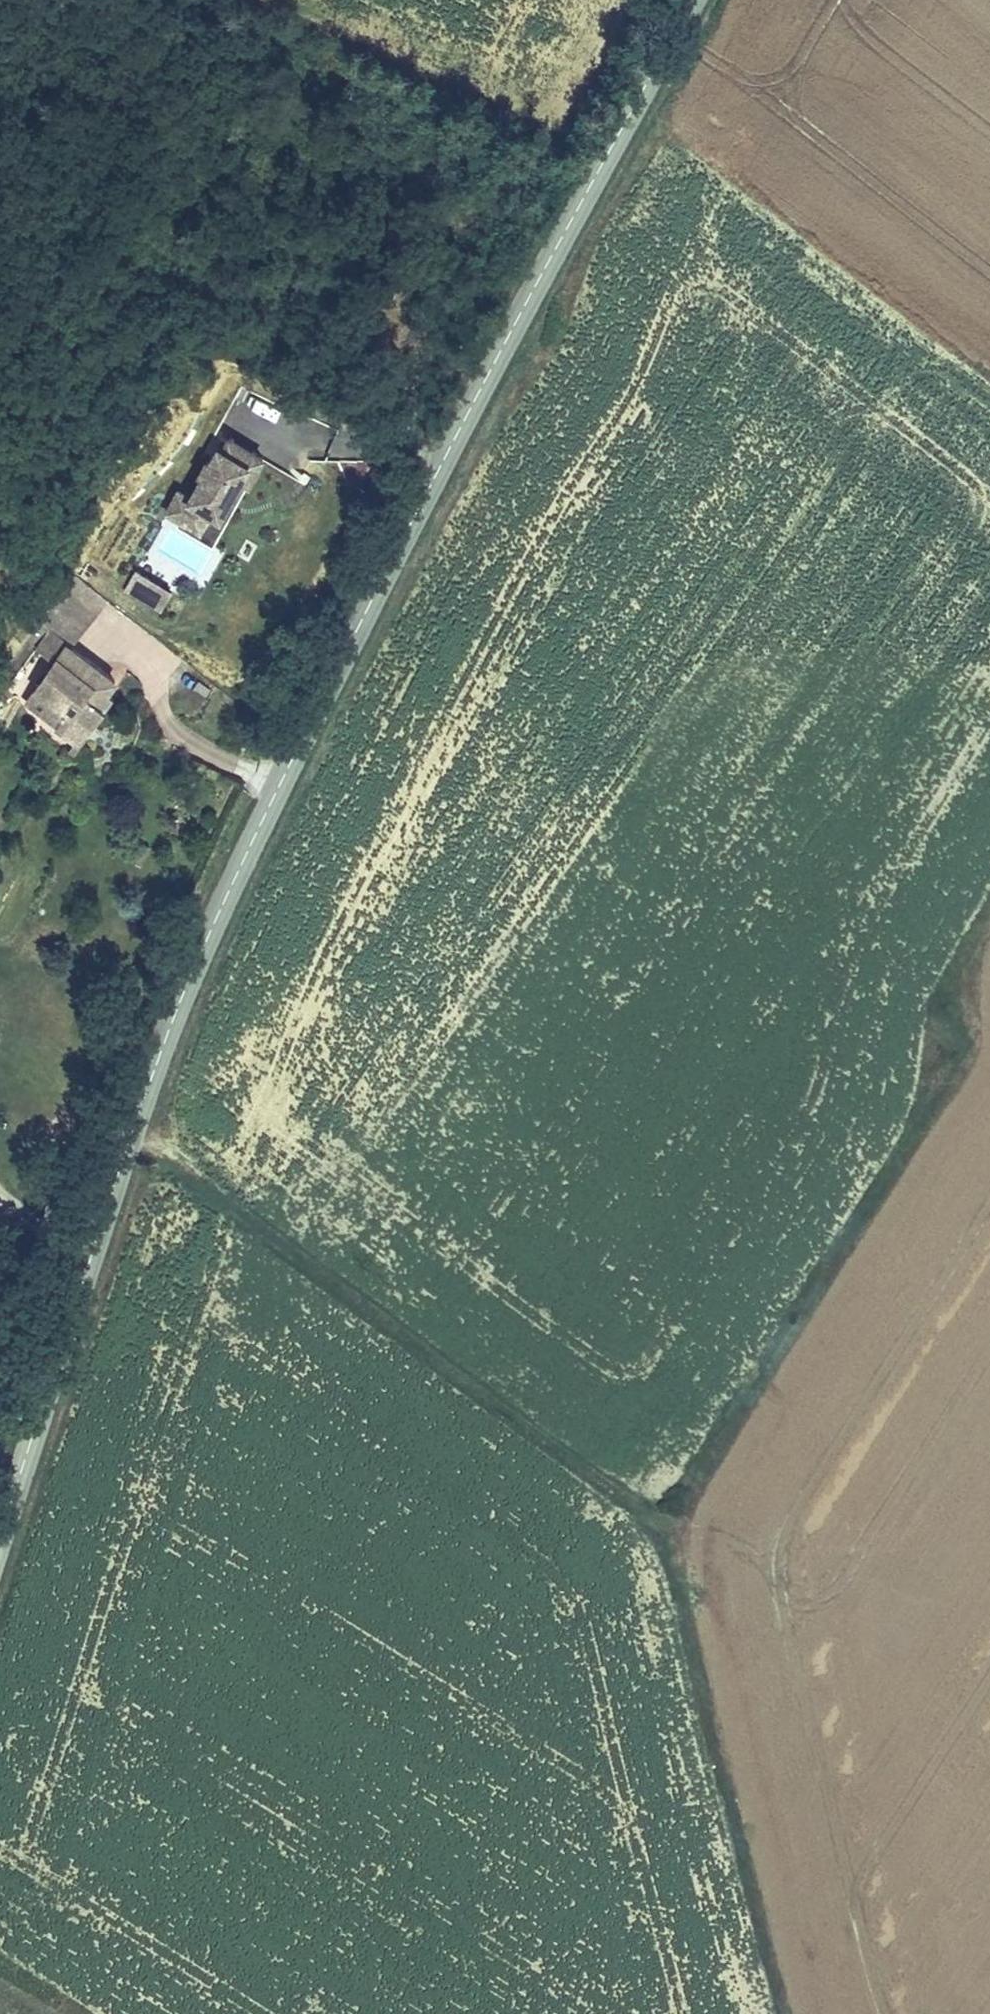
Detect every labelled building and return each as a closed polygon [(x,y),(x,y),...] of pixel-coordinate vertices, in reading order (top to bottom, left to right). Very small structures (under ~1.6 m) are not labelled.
[(200,531),(211,513),(220,518),(240,482),(247,486),(248,487),(262,461),(229,443),(224,452),(215,467),(211,465),(208,463),(201,475),(204,477),(191,500),(179,494),(168,513),(180,519),(200,531)] [(215,467),(224,452),(219,450),(211,465),(215,467)] [(200,531),(180,519),(177,526),(214,546),(247,486),(240,482),(220,518),(211,513),(200,531)] [(136,572),(127,588),(141,596),(150,580),(136,572)] [(116,691),(67,657),(105,603),(71,579),(33,632),(65,654),(34,697),(67,720),(59,730),(54,737),(79,754),(106,717),(100,714),(116,691)] [(172,592),(150,580),(141,596),(163,608),(172,592)] [(67,720),(34,697),(27,707),(59,730),(67,720)]
